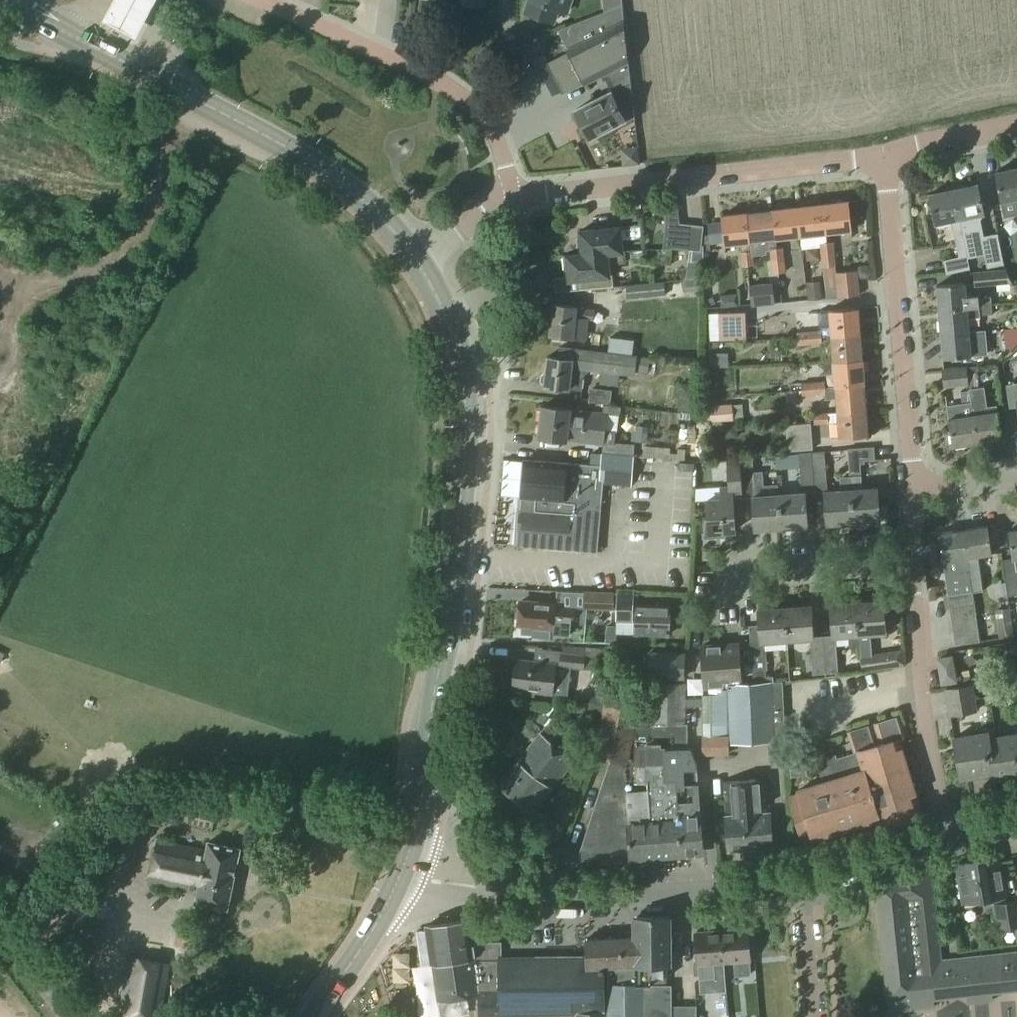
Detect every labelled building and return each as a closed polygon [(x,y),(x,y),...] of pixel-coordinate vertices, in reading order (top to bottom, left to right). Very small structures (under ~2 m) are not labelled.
[(104,19),(137,36),(148,16),(156,0),(114,0),(104,19)] [(525,12),(554,21),(558,9),(567,12),(571,0),(529,0),(525,12)] [(605,10),(622,4),(621,0),(604,0),(605,10)] [(567,51),(550,59),(565,89),(582,81),(584,83),(608,71),(628,61),(624,20),(622,4),(605,10),(604,11),(592,16),(600,32),(566,49),(567,51)] [(628,61),(608,71),(616,89),(630,82),(628,61)] [(577,112),(569,115),(577,130),(584,126),(589,137),(604,129),(606,133),(634,119),(630,82),(616,89),(610,92),(575,109),(577,112)] [(995,172),(1005,217),(1016,214),(1016,167),(995,172)] [(977,184),(953,189),(967,254),(985,250),(984,245),(979,220),(983,213),(977,184)] [(953,189),(929,194),(935,223),(951,220),(953,232),(956,244),(959,256),(943,260),(946,274),(970,268),(966,255),(967,254),(953,189)] [(848,201),(823,204),(826,233),(852,230),(848,201)] [(823,204),(797,207),(801,235),(826,233),(823,204)] [(797,207),(772,210),(775,238),(801,235),(797,207)] [(772,210),(747,213),(750,241),(752,256),(767,254),(766,249),(771,249),(776,248),(775,238),(772,210)] [(722,221),(724,241),(725,251),(738,249),(738,252),(742,252),(743,266),(753,265),(750,241),(747,213),(721,216),(722,221)] [(688,249),(691,225),(678,224),(676,248),(688,249)] [(580,237),(576,238),(578,254),(622,250),(621,239),(640,237),(639,225),(580,231),(580,237)] [(703,227),(691,225),(688,249),(689,249),(700,251),(701,245),(703,227)] [(833,241),(820,243),(822,266),(826,298),(838,297),(858,295),(856,270),(836,272),(835,265),(836,264),(833,241)] [(999,242),(984,246),(985,250),(988,268),(1004,264),(999,242)] [(689,249),(688,262),(698,262),(703,262),(703,245),(701,245),(700,251),(689,249)] [(771,249),(772,260),(778,259),(778,261),(784,260),(782,247),(776,248),(771,249)] [(578,254),(562,256),(564,269),(568,269),(569,280),(580,279),(581,289),(613,286),(612,274),(609,274),(608,263),(625,262),(624,250),(622,250),(578,254)] [(778,259),(772,260),(773,273),(785,271),(784,260),(778,261),(778,259)] [(861,265),(858,270),(859,275),(863,277),(868,277),(871,272),(870,267),(866,264),(861,265)] [(999,270),(973,272),(974,285),(1000,283),(1000,281),(999,270)] [(663,281),(626,285),(627,298),(665,294),(663,281)] [(772,283),(750,285),(752,305),(774,303),(772,283)] [(964,283),(936,285),(939,310),(966,307),(978,306),(991,305),(990,297),(978,298),(977,295),(965,296),(964,283)] [(821,284),(807,286),(808,300),(822,299),(821,284)] [(554,304),(550,334),(572,337),(586,339),(588,319),(592,319),(593,310),(576,307),(576,306),(554,304)] [(978,306),(966,307),(967,318),(980,317),(980,314),(992,313),(991,305),(978,306)] [(966,307),(939,310),(941,334),(968,331),(967,318),(966,307)] [(830,325),(819,326),(820,331),(820,336),(831,335),(831,336),(859,334),(857,308),(828,310),(830,325)] [(718,313),(709,314),(710,340),(719,340),(746,339),(745,312),(718,313)] [(968,331),(941,334),(943,359),(971,356),(987,355),(985,330),(968,331)] [(809,338),(807,338),(808,344),(821,343),(820,336),(820,331),(809,332),(809,338)] [(796,333),(797,337),(797,345),(808,344),(807,338),(809,338),(809,332),(798,333),(796,333)] [(859,334),(831,336),(833,361),(861,359),(859,334)] [(1009,342),(996,349),(1003,361),(1015,354),(1009,342)] [(539,374),(539,380),(542,384),(544,384),(544,386),(569,389),(569,387),(583,390),(584,372),(588,371),(588,369),(599,371),(623,374),(633,375),(634,371),(646,372),(648,358),(636,356),(636,355),(573,347),(560,346),(559,358),(548,356),(546,372),(543,372),(539,374)] [(833,361),(835,386),(835,387),(863,385),(861,359),(833,361)] [(975,365),(966,366),(977,443),(1002,439),(998,411),(997,404),(985,406),(982,388),(978,388),(975,365)] [(966,366),(941,368),(943,387),(968,384),(969,390),(960,391),(962,402),(947,405),(949,418),(948,418),(952,446),(977,443),(966,366)] [(678,382),(677,411),(695,412),(697,383),(678,382)] [(814,389),(812,389),(813,395),(826,394),(826,399),(836,398),(837,412),(866,410),(863,385),(835,387),(835,386),(825,387),(825,382),(814,383),(814,389)] [(814,383),(801,384),(802,396),(813,395),(812,389),(814,389),(814,383)] [(1004,384),(1008,407),(1016,406),(1016,409),(1016,383),(1004,384)] [(796,391),(785,392),(786,405),(798,404),(796,391)] [(706,408),(700,408),(701,421),(707,421),(707,422),(743,419),(741,403),(706,406),(706,408)] [(542,406),(538,437),(602,444),(602,452),(632,455),(633,444),(613,442),(615,431),(604,430),(606,412),(617,415),(618,412),(620,407),(602,405),(601,413),(542,406)] [(866,410),(837,412),(839,438),(868,436),(866,410)] [(827,413),(813,415),(814,424),(828,423),(827,413)] [(810,422),(785,425),(788,450),(812,448),(810,422)] [(637,425),(636,440),(647,441),(649,426),(637,425)] [(873,447),(847,449),(848,462),(849,476),(853,522),(878,520),(877,505),(894,504),(893,486),(876,487),(860,489),(859,476),(858,464),(864,464),(863,461),(874,460),(873,447)] [(824,451),(811,452),(814,492),(824,491),(826,524),(853,522),(849,476),(847,476),(848,489),(827,491),(824,451)] [(801,493),(778,494),(780,527),(806,525),(804,493),(814,492),(811,452),(798,453),(801,493)] [(524,460),(521,497),(572,501),(572,500),(574,480),(602,483),(632,485),(634,456),(601,454),(600,466),(524,460)] [(752,457),(739,458),(742,497),(752,496),(754,529),(780,527),(778,494),(754,496),(752,457)] [(705,518),(704,539),(725,537),(725,531),(734,531),(732,498),(742,497),(739,458),(726,459),(728,487),(720,487),(721,498),(706,499),(706,500),(707,518),(705,518)] [(521,497),(517,546),(528,547),(570,550),(580,551),(581,550),(581,549),(597,551),(599,515),(602,483),(574,480),(572,500),(572,501),(521,497)] [(988,526),(963,529),(972,592),(972,593),(983,591),(983,590),(978,556),(992,554),(988,526)] [(963,529),(939,533),(943,561),(957,559),(959,572),(945,574),(948,595),(972,592),(963,529)] [(1002,560),(1007,596),(1016,594),(1016,529),(1008,531),(1012,558),(1002,560)] [(585,592),(584,608),(612,611),(613,595),(585,592)] [(972,592),(948,595),(950,608),(974,605),(972,593),(972,592)] [(617,593),(616,620),(635,621),(635,633),(668,635),(669,605),(636,604),(637,594),(617,593)] [(882,600),(856,601),(859,646),(860,656),(862,669),(887,665),(885,653),(871,655),(869,634),(885,633),(882,600)] [(832,636),(822,637),(825,673),(837,672),(835,645),(835,636),(849,635),(849,647),(859,646),(856,601),(830,603),(832,636)] [(520,602),(518,624),(533,625),(533,628),(551,629),(550,639),(583,642),(584,623),(572,622),(573,608),(553,606),(553,605),(520,602)] [(810,605),(783,607),(786,640),(809,638),(812,674),(825,673),(822,637),(812,638),(810,605)] [(974,605),(950,608),(952,620),(976,617),(974,605)] [(760,641),(750,642),(753,681),(766,680),(763,641),(786,640),(783,607),(758,609),(760,641)] [(1010,615),(997,617),(999,637),(1013,636),(1010,615)] [(976,617),(952,620),(953,633),(977,629),(976,617)] [(606,624),(605,642),(615,643),(616,633),(616,625),(606,624)] [(977,629),(953,633),(955,645),(979,641),(977,629)] [(725,644),(701,646),(704,686),(703,686),(703,756),(731,756),(730,742),(773,740),(770,682),(740,683),(737,647),(725,648),(725,644)] [(516,659),(513,691),(567,697),(570,669),(590,671),(591,658),(613,661),(614,651),(586,647),(561,646),(560,652),(535,648),(533,661),(516,659)] [(649,653),(648,676),(684,677),(685,654),(649,653)] [(950,657),(938,658),(942,682),(954,680),(950,657)] [(634,723),(627,758),(632,759),(632,770),(632,771),(636,771),(636,749),(664,748),(683,748),(684,764),(696,763),(691,746),(685,746),(685,683),(640,683),(640,724),(634,723)] [(971,685),(946,689),(950,715),(976,711),(971,685)] [(610,759),(579,851),(589,859),(630,856),(627,824),(629,823),(627,791),(631,790),(632,771),(632,770),(632,759),(627,758),(634,723),(636,710),(604,704),(594,756),(610,759)] [(799,792),(786,796),(801,845),(861,827),(862,832),(922,813),(900,738),(905,736),(899,717),(849,732),(855,754),(836,760),(834,754),(815,760),(822,783),(799,790),(799,792)] [(954,738),(960,777),(993,772),(994,778),(1016,774),(1016,734),(989,739),(988,733),(954,738)] [(518,760),(499,784),(534,811),(552,787),(572,760),(539,734),(518,761),(518,760)] [(631,790),(627,791),(629,823),(627,824),(630,856),(682,852),(676,780),(664,780),(664,748),(636,749),(636,771),(632,771),(631,790)] [(683,748),(664,748),(664,780),(676,780),(682,852),(703,851),(696,763),(684,764),(683,748)] [(766,779),(723,782),(726,817),(728,849),(772,845),(769,813),(768,813),(766,779)] [(157,840),(148,883),(197,894),(195,902),(227,909),(234,874),(237,864),(236,864),(239,848),(209,842),(207,851),(157,840)] [(957,864),(963,903),(992,898),(997,928),(1016,925),(1016,901),(1005,903),(998,857),(957,864)] [(875,880),(887,998),(887,999),(888,998),(890,1011),(933,1006),(933,998),(966,995),(968,1003),(992,1000),(991,992),(1016,989),(1016,951),(941,960),(931,874),(915,876),(915,875),(903,876),(903,877),(875,880)] [(633,937),(634,937),(635,965),(636,985),(643,985),(643,1006),(672,1006),(671,985),(651,985),(650,965),(671,965),(670,917),(633,917),(633,937)] [(427,926),(432,964),(433,964),(439,1001),(480,995),(480,1014),(577,1013),(577,1016),(604,1016),(605,968),(587,969),(587,958),(501,959),(500,942),(473,943),(470,919),(427,926)] [(747,927),(721,930),(724,962),(734,961),(735,975),(749,974),(748,960),(749,960),(747,927)] [(721,930),(695,932),(697,964),(698,964),(699,978),(714,977),(713,963),(724,962),(721,930)] [(672,1006),(643,1006),(643,985),(636,985),(635,965),(634,937),(633,937),(585,939),(587,958),(587,968),(609,966),(609,1016),(672,1016),(672,1006)] [(118,1010),(154,1016),(160,1016),(170,964),(128,956),(118,1010)] [(186,972),(172,979),(179,993),(193,986),(186,972)] [(722,992),(745,991),(745,977),(722,978),(722,992)] [(672,1006),(672,1016),(696,1016),(696,1006),(672,1006)]
